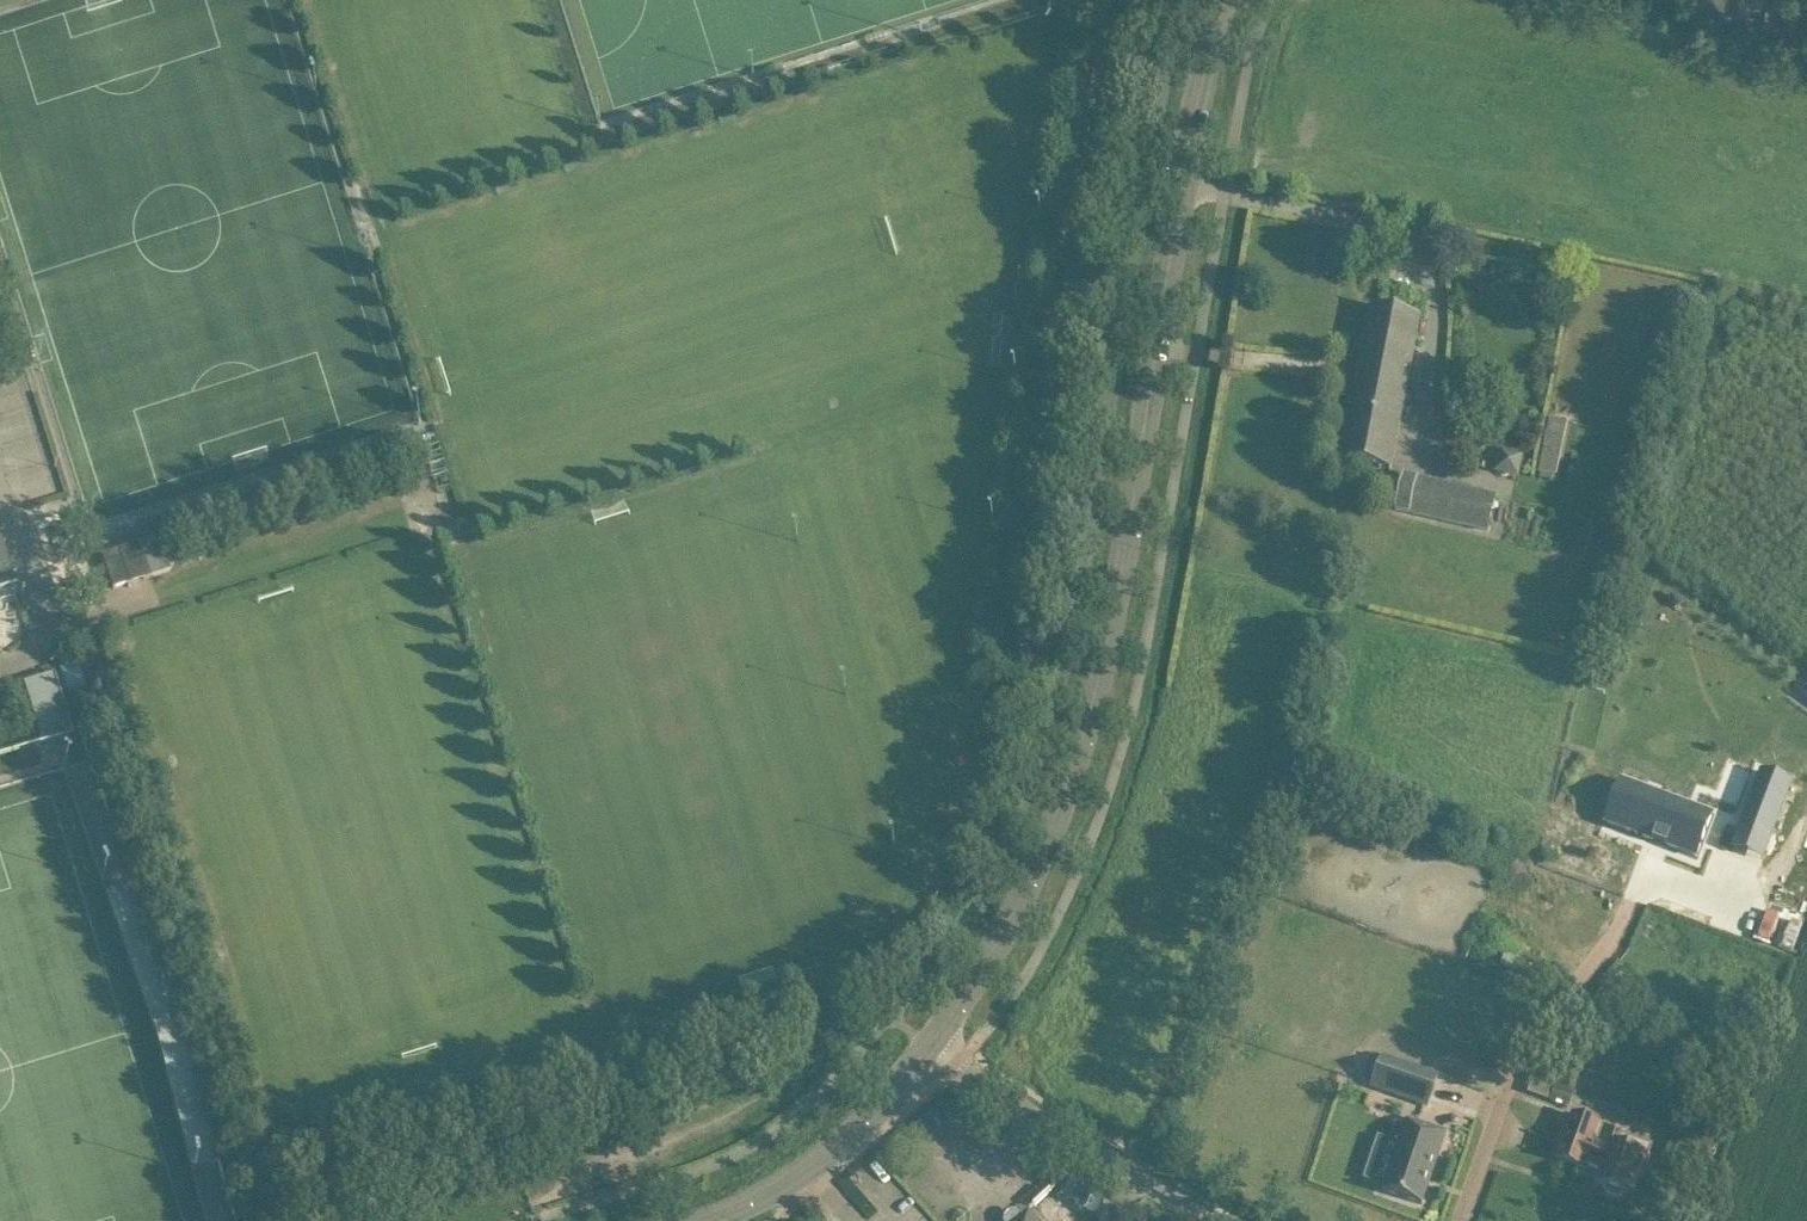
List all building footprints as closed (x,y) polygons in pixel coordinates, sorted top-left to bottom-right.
[(1421,317),(1396,312),(1372,307),(1341,461),(1390,471),(1405,395),(1421,317)] [(1554,417),(1542,471),(1560,475),(1572,421),(1554,417)] [(1500,448),(1494,473),(1519,478),(1525,453),(1500,448)] [(1395,508),(1488,529),(1496,494),(1403,474),(1395,508)] [(16,584),(12,572),(1,539),(0,536),(0,589),(16,584)] [(159,536),(141,542),(102,554),(113,588),(170,570),(159,536)] [(63,667),(69,694),(84,690),(78,664),(63,667)] [(42,743),(74,736),(59,673),(27,681),(42,743)] [(1762,772),(1755,790),(1784,801),(1791,783),(1762,772)] [(1640,790),(1625,830),(1653,841),(1653,843),(1654,843),(1655,841),(1666,845),(1665,847),(1667,848),(1668,846),(1697,857),(1712,816),(1640,790)] [(1755,790),(1742,826),(1771,837),(1784,801),(1755,790)] [(1590,863),(1584,877),(1598,883),(1603,868),(1590,863)] [(156,1029),(192,1168),(219,1161),(183,1023),(134,884),(107,894),(156,1029)] [(1383,1057),(1373,1086),(1428,1105),(1438,1076),(1383,1057)] [(1560,1074),(1551,1101),(1569,1108),(1576,1090),(1573,1089),(1576,1080),(1560,1074)] [(1573,1114),(1565,1137),(1557,1159),(1584,1169),(1586,1164),(1601,1170),(1597,1183),(1607,1187),(1606,1191),(1610,1195),(1615,1197),(1621,1196),(1623,1192),(1633,1196),(1639,1179),(1642,1180),(1650,1156),(1611,1143),(1606,1156),(1590,1151),(1600,1124),(1573,1114)] [(1408,1119),(1383,1191),(1423,1204),(1447,1132),(1408,1119)]
